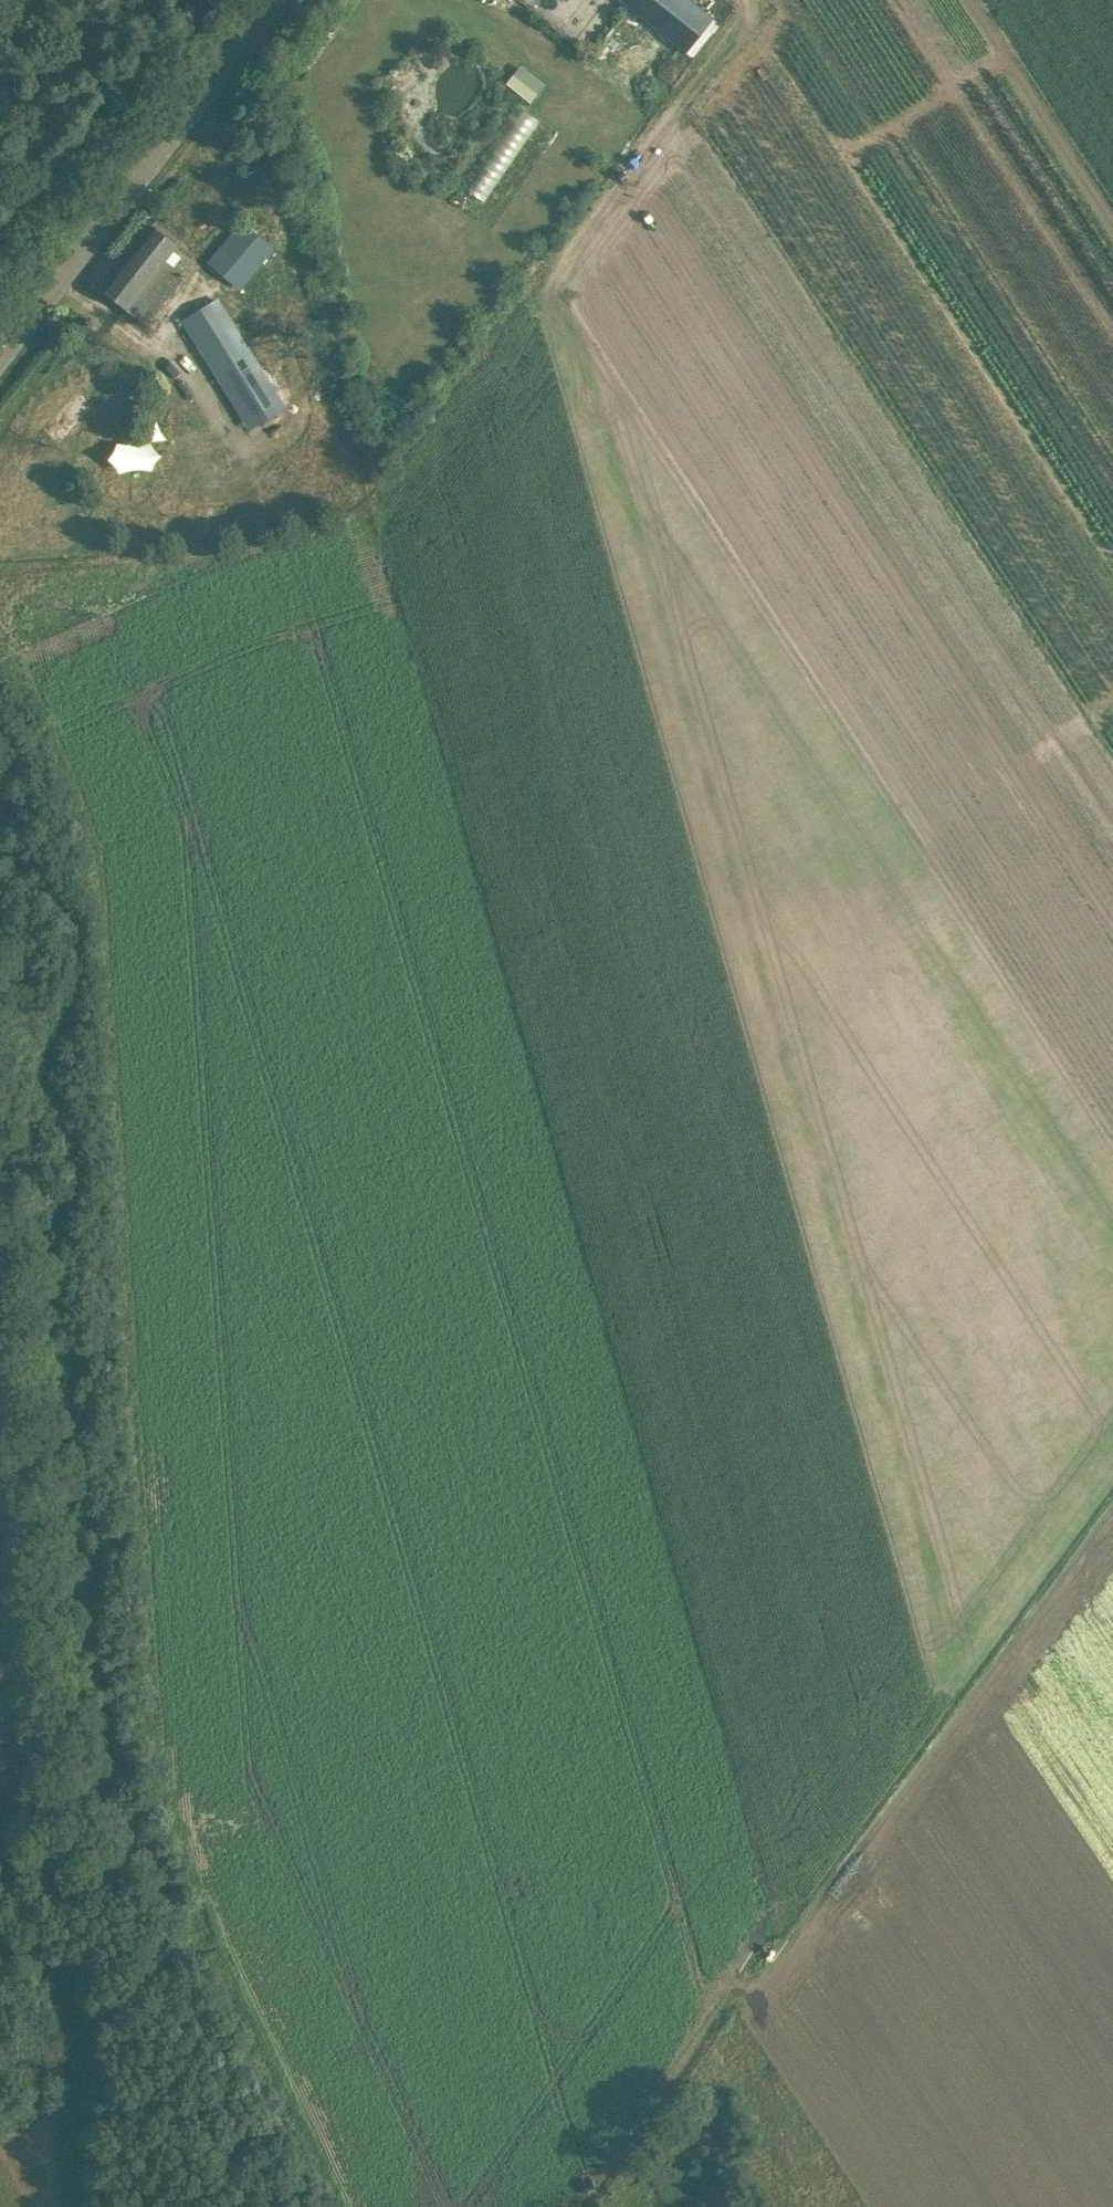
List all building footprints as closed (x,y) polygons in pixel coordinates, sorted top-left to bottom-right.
[(687,51),(713,18),(691,0),(623,0),(687,51)] [(508,82),(534,101),(548,82),(523,62),(508,82)] [(463,185),(484,199),(538,117),(516,103),(463,185)] [(239,287),(259,263),(268,270),(274,263),(265,256),(282,236),(251,210),(208,261),(239,287)] [(152,225),(101,289),(145,324),(182,277),(163,262),(177,244),(152,225)] [(287,392),(257,347),(250,352),(215,297),(184,317),(248,417),(287,392)]
